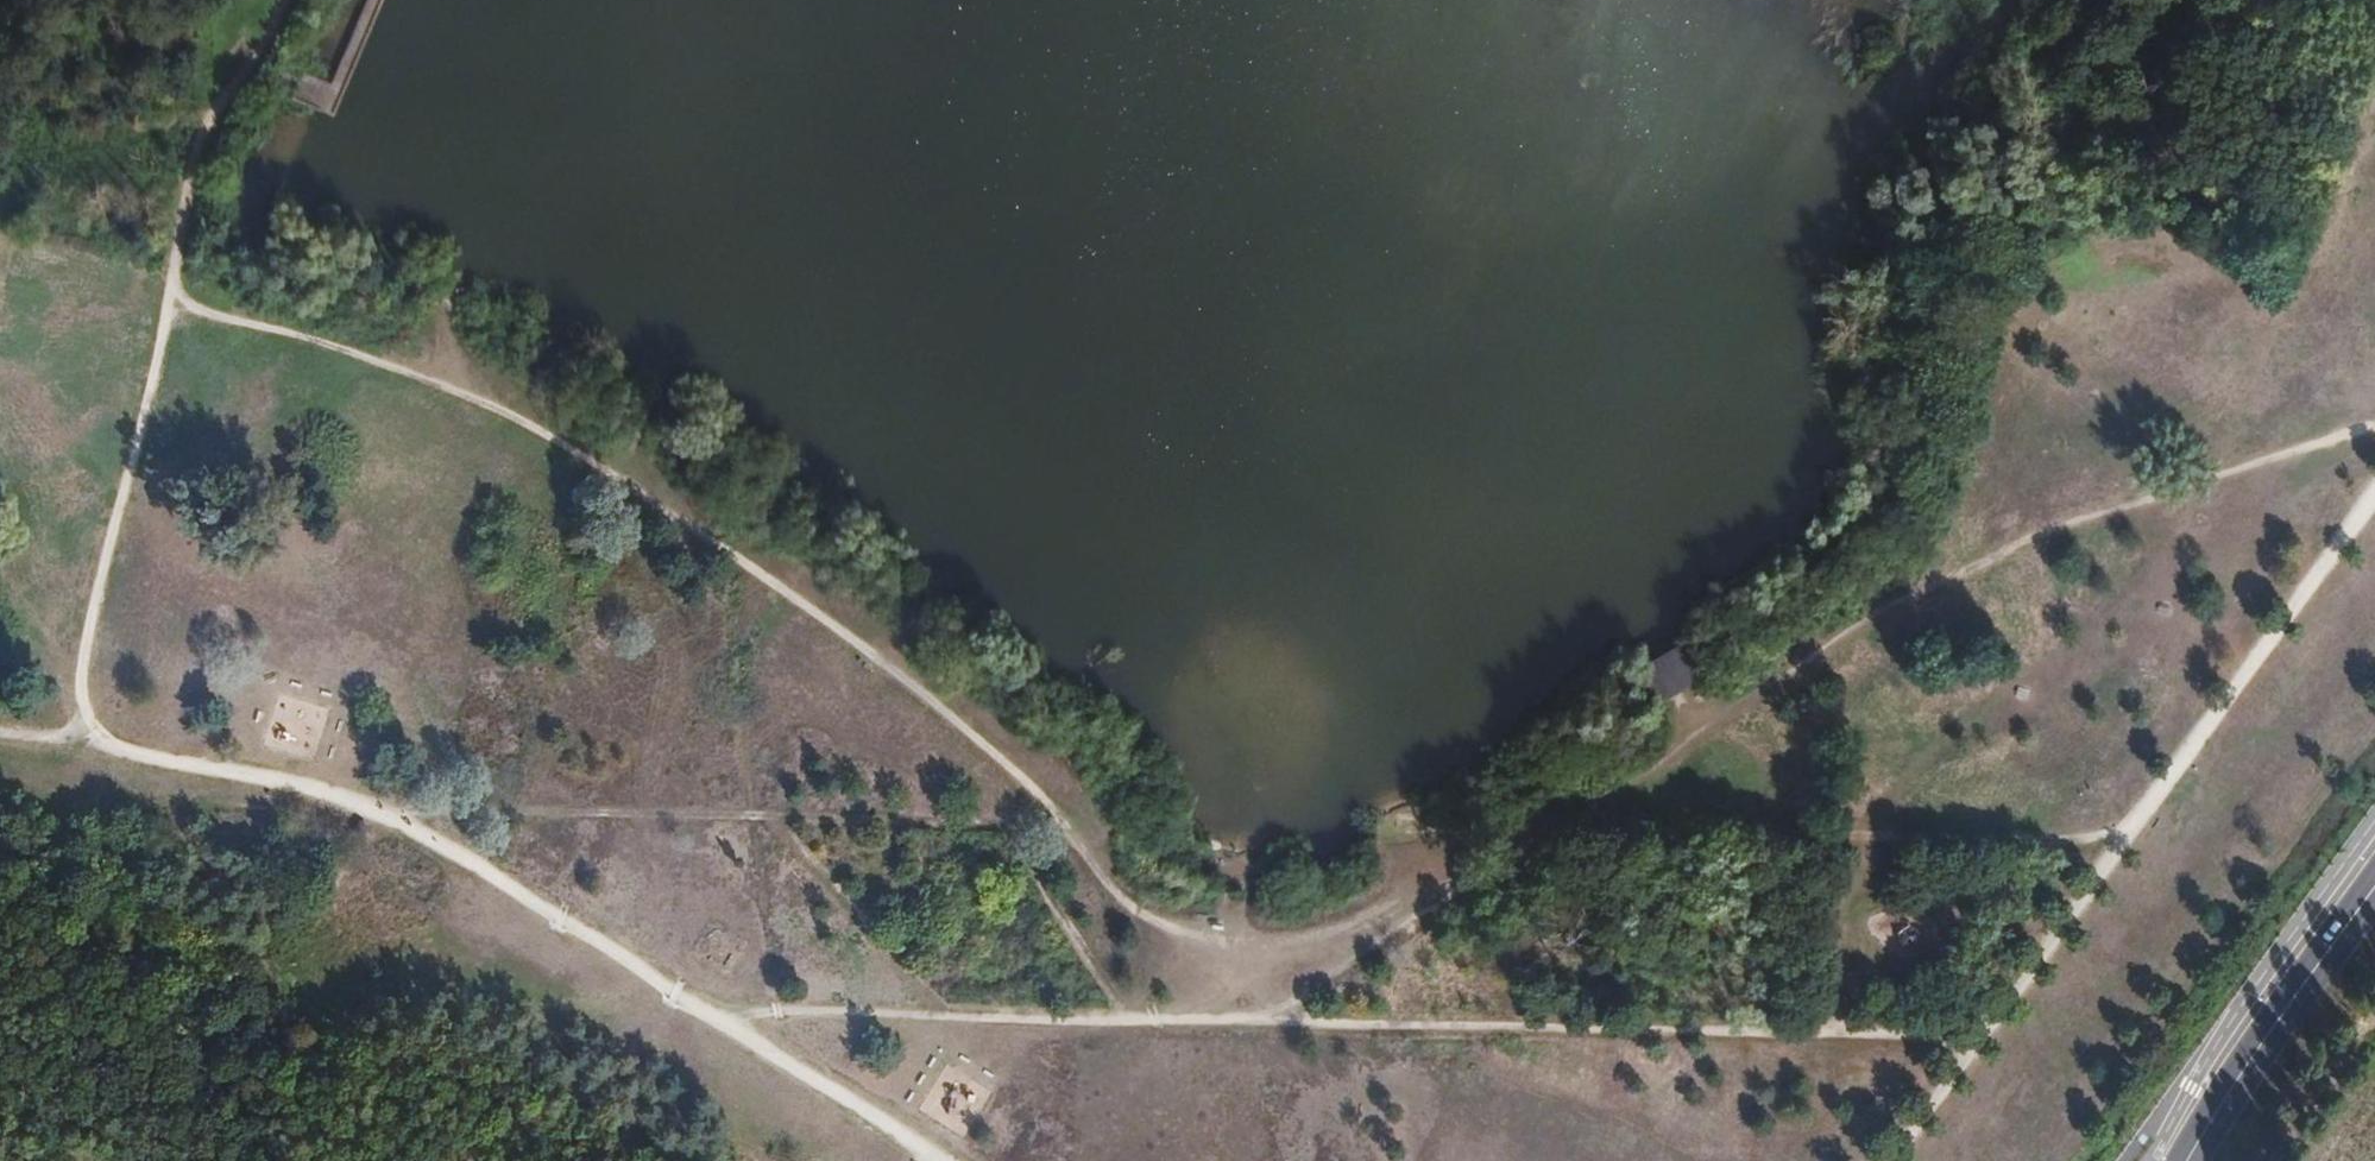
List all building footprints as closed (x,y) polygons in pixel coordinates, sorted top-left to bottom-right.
[(1677,648),(1628,677),(1651,715),(1700,687),(1677,648)]
